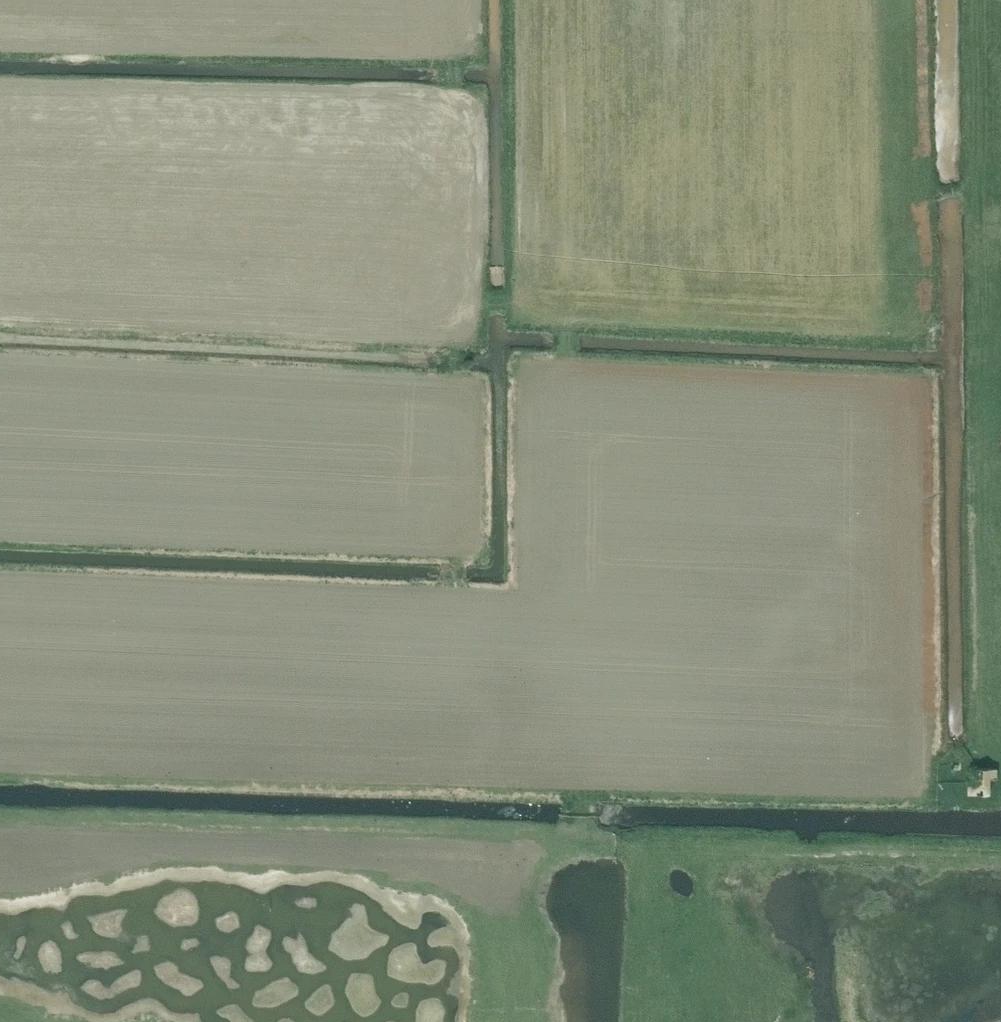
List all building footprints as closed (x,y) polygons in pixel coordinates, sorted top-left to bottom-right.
[(969,785),(969,794),(991,794),(992,779),(999,779),(999,769),(977,768),(977,786),(969,785)]
